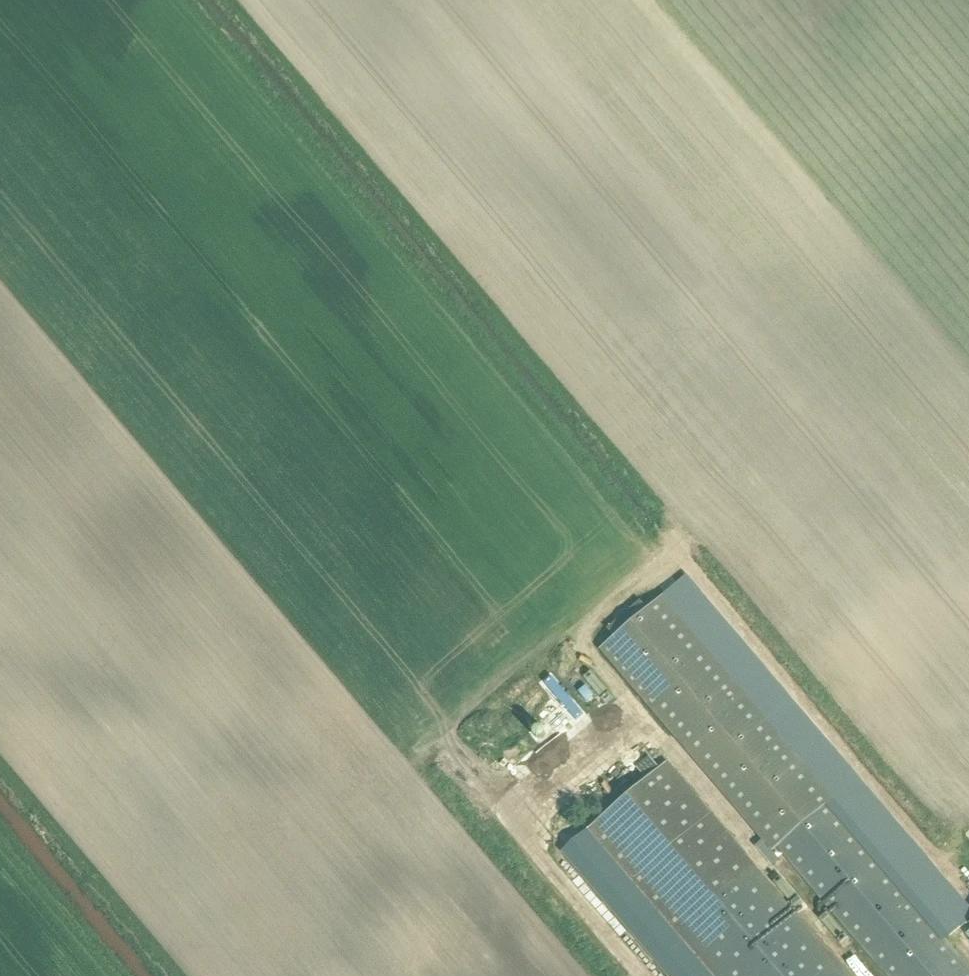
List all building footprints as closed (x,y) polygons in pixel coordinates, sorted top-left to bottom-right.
[(601,650),(773,852),(778,847),(887,975),(968,975),(968,970),(944,941),(968,921),(968,910),(686,577),(661,598),(647,610),(640,603),(609,629),(615,637),(601,650)] [(562,852),(668,975),(847,975),(754,867),(755,867),(667,763),(660,769),(650,757),(637,769),(647,780),(589,829),(562,852)] [(773,852),(763,840),(755,847),(773,867),(781,861),(773,852)]
